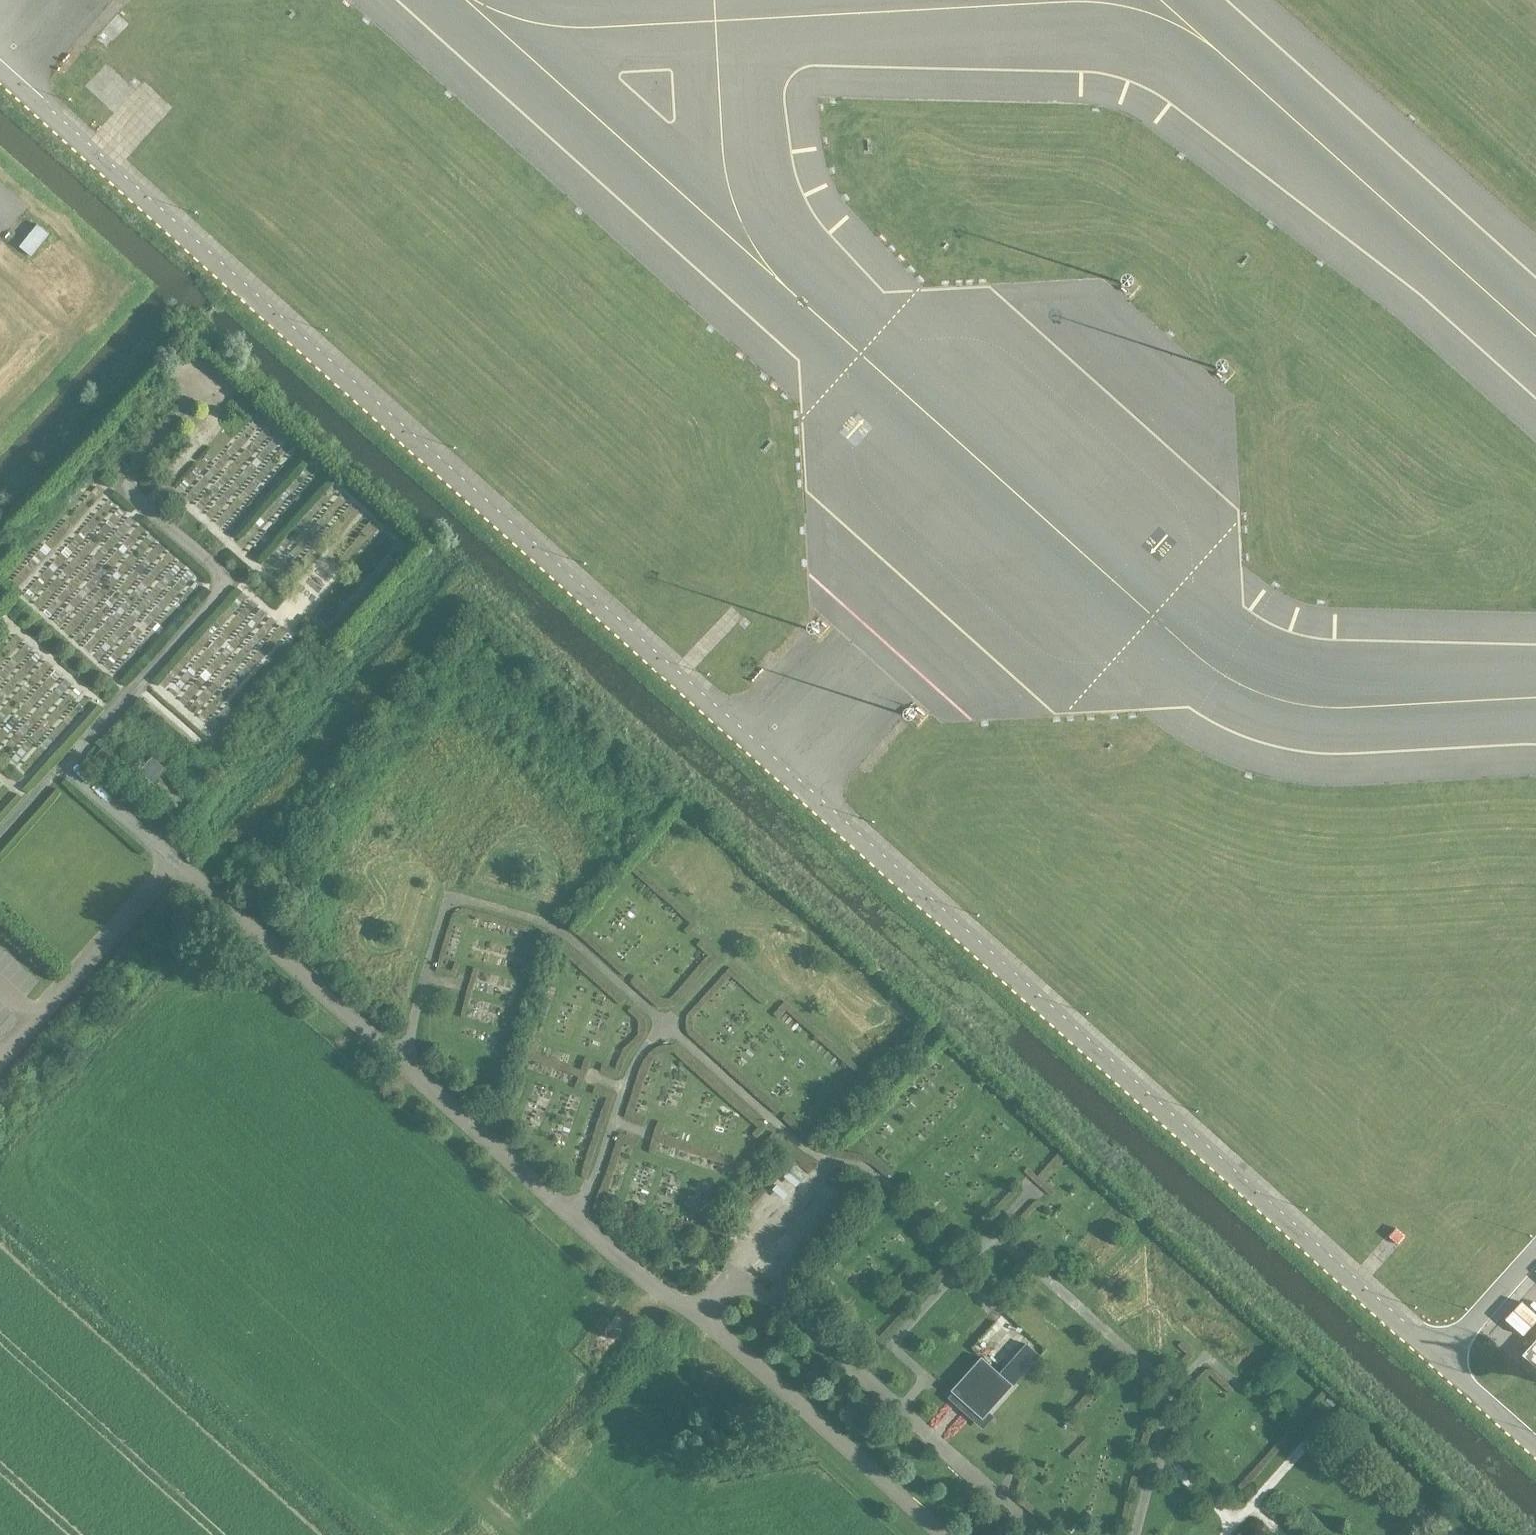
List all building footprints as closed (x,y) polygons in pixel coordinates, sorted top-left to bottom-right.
[(156,428),(163,420),(156,413),(149,420),(156,428)] [(53,578),(210,581),(144,520),(140,520),(131,511),(131,520),(121,531),(113,523),(105,523),(90,538),(90,552),(77,552),(53,578)] [(146,768),(158,777),(167,766),(155,756),(146,768)] [(1389,1236),(1398,1245),(1406,1236),(1396,1228),(1389,1236)] [(1043,1355),(1025,1338),(996,1368),(1014,1386),(1043,1355)] [(1535,1367),(1535,1340),(1523,1355),(1535,1367)] [(984,1420),(1014,1386),(996,1368),(982,1357),(951,1391),(984,1420)]
